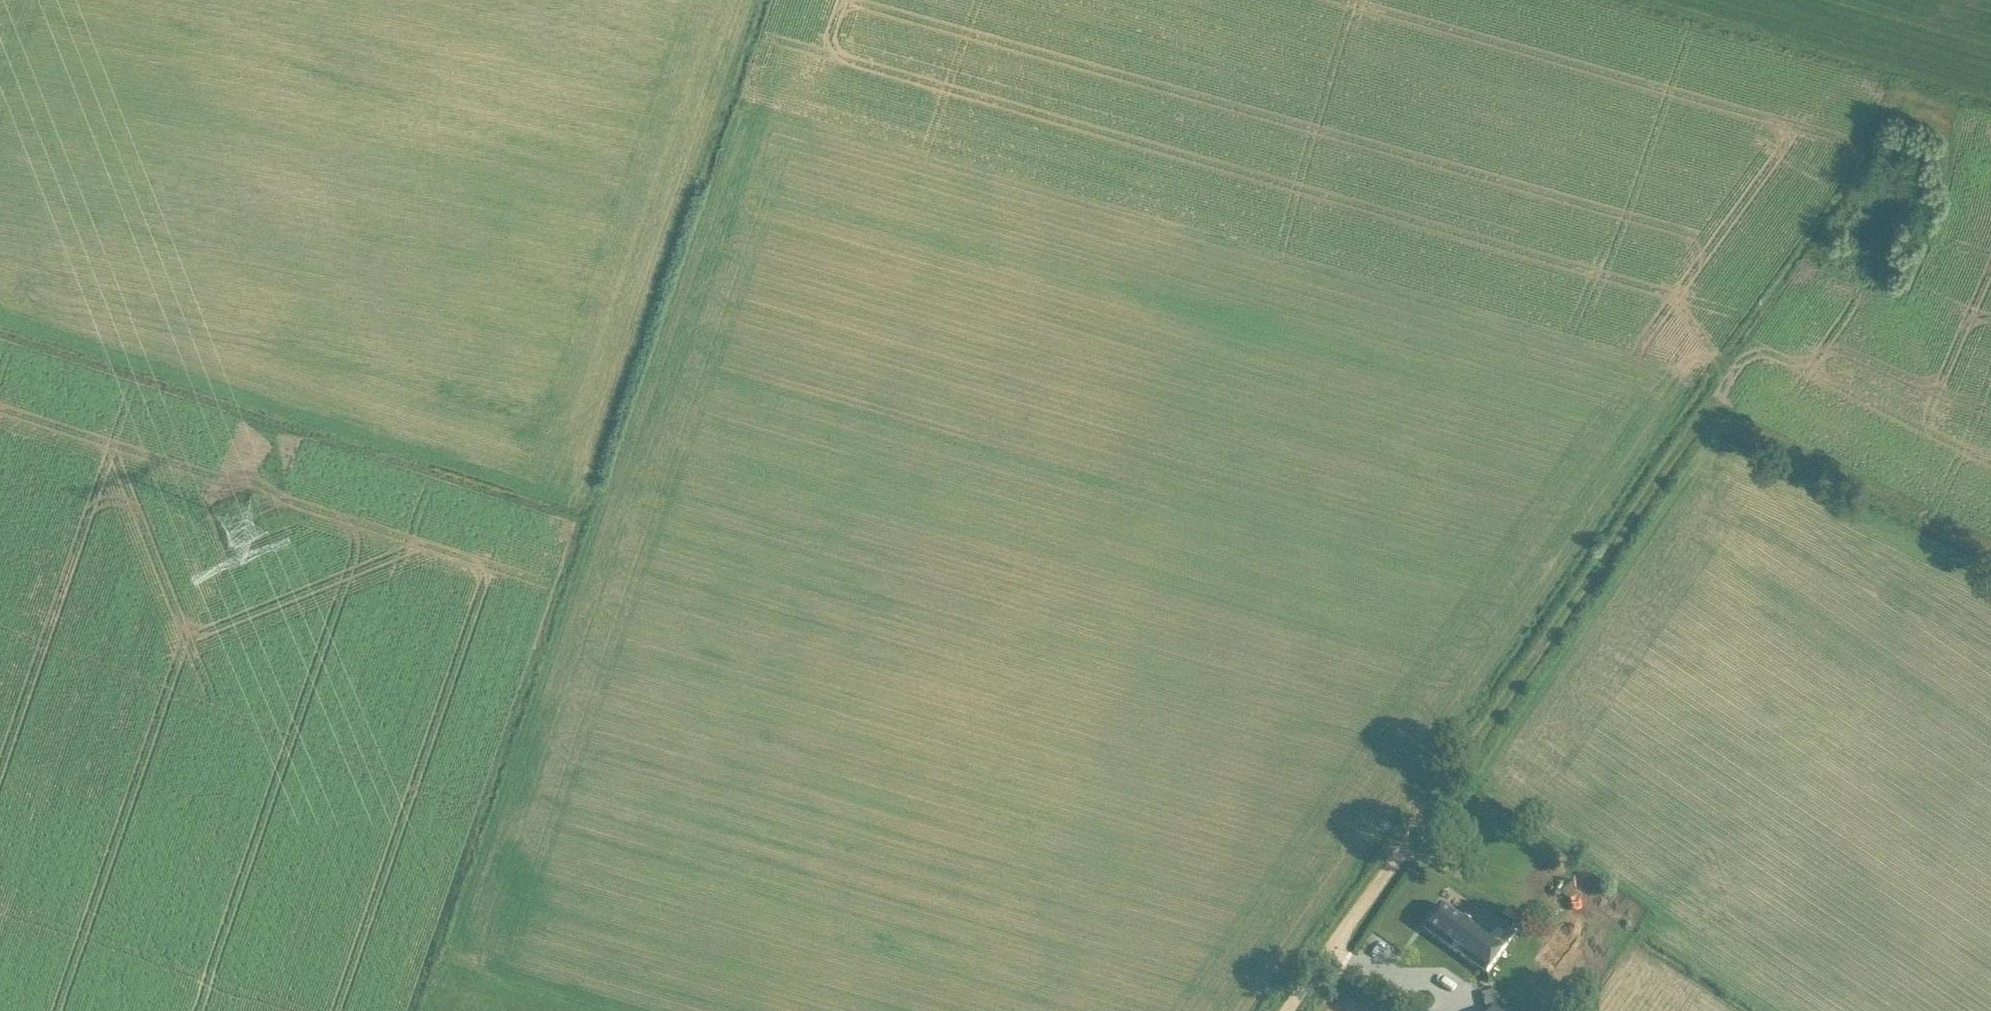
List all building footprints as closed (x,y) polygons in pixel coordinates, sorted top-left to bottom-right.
[(1425,929),(1441,940),(1487,973),(1515,932),(1490,915),(1474,903),(1463,919),(1442,904),(1425,929)]
